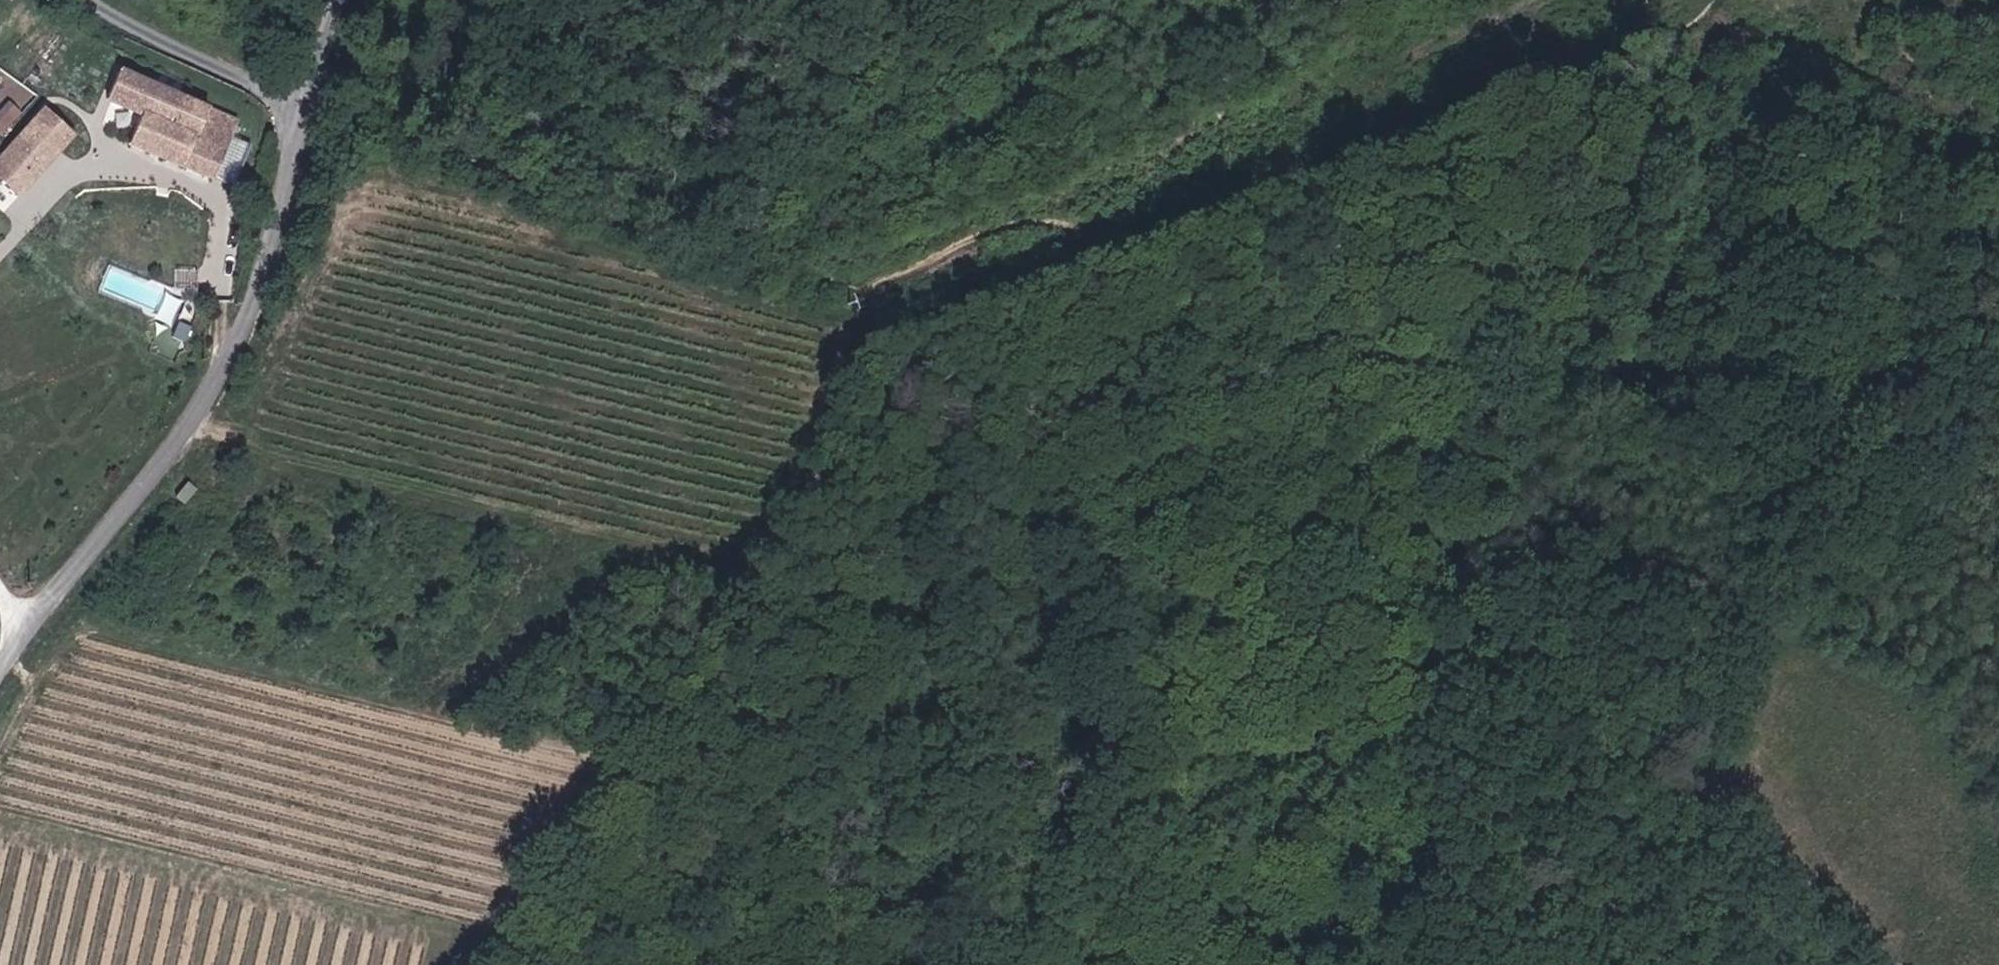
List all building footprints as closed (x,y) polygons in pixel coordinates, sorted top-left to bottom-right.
[(215,175),(240,120),(121,65),(108,94),(143,110),(131,139),(215,175)] [(10,101),(0,111),(0,131),(3,134),(23,113),(10,101)] [(20,194),(72,132),(42,108),(0,158),(0,177),(0,178),(20,194)]
